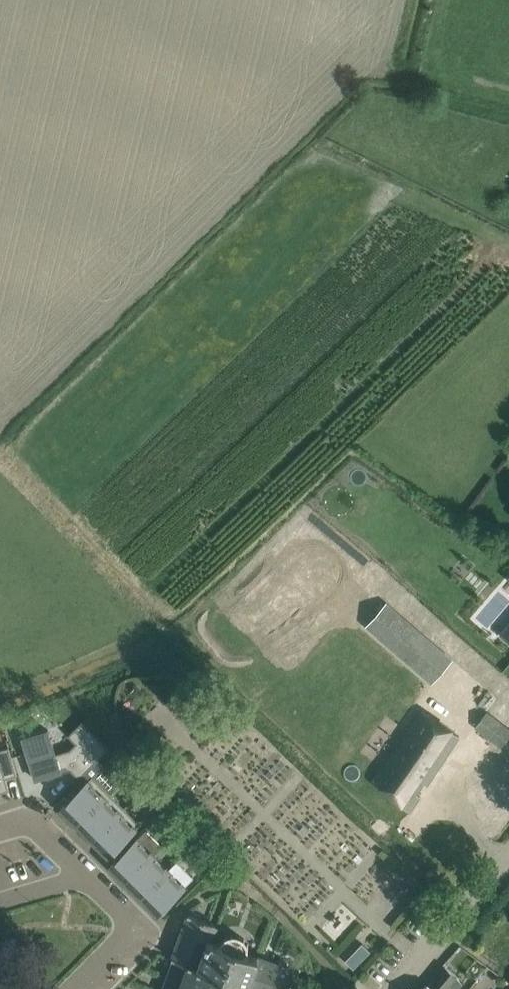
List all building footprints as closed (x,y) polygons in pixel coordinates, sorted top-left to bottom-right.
[(411,663),(430,642),(386,604),(368,625),(411,663)] [(449,660),(424,684),(439,699),(463,675),(449,660)] [(385,766),(374,781),(410,812),(420,796),(416,793),(423,783),(427,785),(459,736),(423,711),(401,743),(414,752),(398,774),(385,766)] [(475,727),(501,747),(508,737),(508,729),(487,712),(475,727)] [(108,750),(110,748),(83,721),(69,735),(77,743),(70,749),(56,754),(48,730),(23,738),(36,780),(61,772),(60,768),(67,766),(80,778),(108,750)] [(145,743),(135,734),(126,743),(135,753),(145,743)] [(110,748),(108,750),(116,759),(122,753),(113,745),(110,748)] [(0,750),(0,793),(9,790),(6,778),(17,775),(9,747),(0,750)] [(140,778),(143,775),(135,766),(129,772),(138,781),(140,778)] [(78,824),(109,792),(93,776),(62,807),(78,824)] [(156,794),(148,785),(142,791),(150,800),(156,794)] [(93,839),(125,808),(109,792),(78,824),(93,839)] [(177,816),(169,807),(163,813),(171,821),(177,816)] [(141,824),(125,808),(93,839),(109,855),(141,824)] [(111,865),(127,881),(154,855),(163,846),(146,830),(138,838),(115,861),(111,865)] [(195,844),(204,836),(198,830),(190,838),(195,844)] [(226,858),(220,852),(211,860),(217,866),(226,858)] [(142,897),(169,870),(154,855),(127,881),(142,897)] [(169,870),(142,897),(158,913),(185,886),(194,877),(178,861),(169,870)] [(296,971),(248,954),(249,953),(249,952),(249,951),(249,950),(249,949),(249,948),(249,947),(249,946),(249,945),(249,944),(248,943),(248,942),(248,941),(247,941),(247,940),(246,940),(246,939),(245,938),(244,937),(243,937),(243,936),(242,936),(242,935),(241,935),(240,935),(239,934),(238,934),(237,934),(236,934),(235,933),(234,933),(233,934),(232,934),(231,934),(230,934),(229,934),(229,935),(228,935),(227,935),(226,936),(225,937),(224,937),(224,938),(223,938),(223,939),(222,940),(222,941),(221,941),(221,942),(220,943),(212,940),(218,925),(189,914),(185,925),(175,952),(173,959),(173,960),(172,960),(161,988),(289,988),(296,971)] [(345,960),(354,967),(370,950),(362,942),(345,960)] [(457,977),(458,976),(445,966),(428,986),(426,985),(424,988),(447,988),(449,987),(453,988),(459,988),(463,984),(457,977)]
